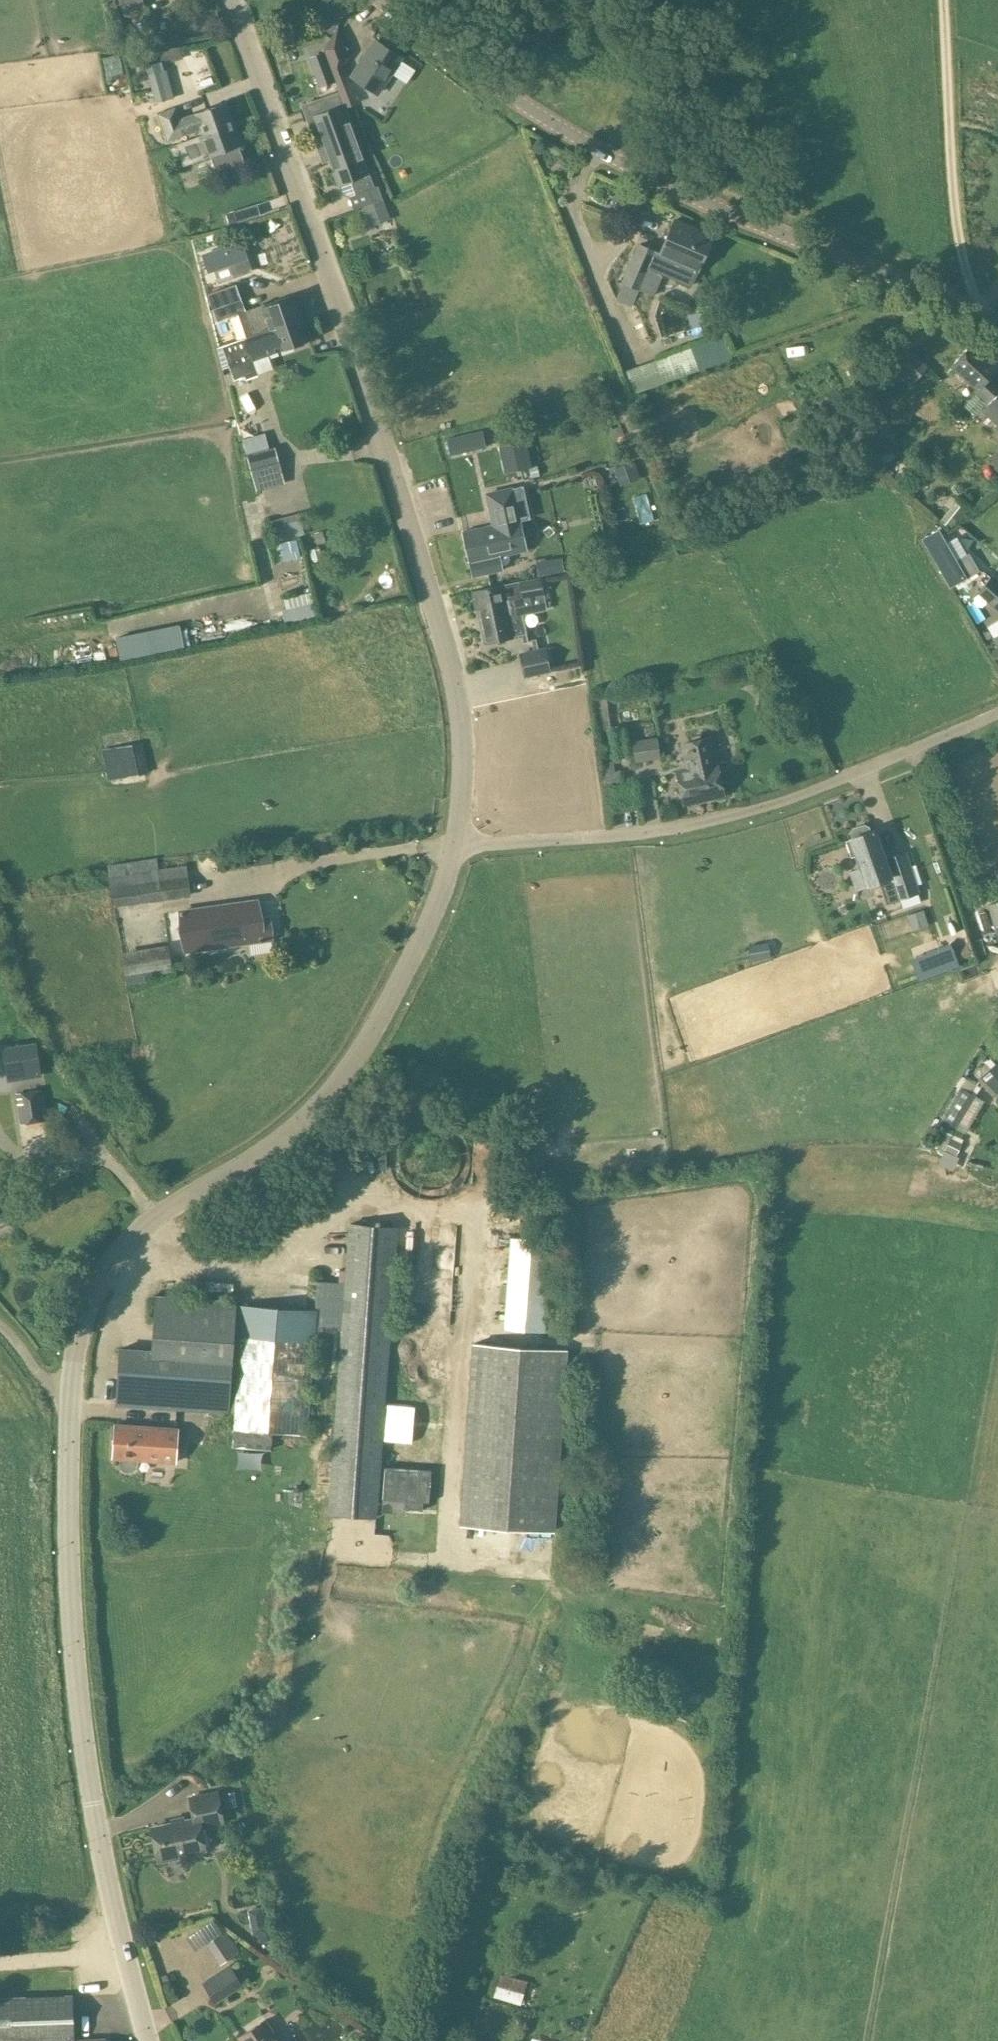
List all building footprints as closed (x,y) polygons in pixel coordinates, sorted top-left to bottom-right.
[(124,15),(146,8),(144,0),(119,0),(124,15)] [(346,7),(329,0),(320,0),(311,19),(336,29),(346,7)] [(358,103),(344,65),(349,57),(338,27),(324,49),(325,52),(329,62),(335,77),(336,82),(339,89),(340,93),(345,108),(358,103)] [(379,93),(401,60),(374,42),(352,75),(379,93)] [(325,52),(310,58),(321,88),(336,82),(335,77),(329,62),(325,52)] [(148,75),(156,103),(170,99),(162,71),(148,75)] [(327,152),(330,161),(359,151),(360,150),(345,108),(340,93),(324,99),(329,112),(309,119),(321,154),(327,152)] [(201,130),(203,134),(233,123),(226,102),(180,119),(176,107),(158,114),(162,125),(167,143),(201,130)] [(184,166),(210,156),(211,158),(242,147),(233,123),(203,134),(176,144),(184,166)] [(367,173),(359,151),(330,161),(339,185),(350,181),(356,196),(369,191),(374,204),(384,200),(379,185),(375,187),(369,172),(367,173)] [(257,203),(239,208),(243,220),(260,215),(257,203)] [(691,286),(697,271),(698,271),(713,237),(674,220),(661,252),(639,243),(623,282),(655,296),(664,275),(691,286)] [(241,240),(204,253),(210,271),(214,270),(230,264),(234,277),(252,271),(241,240)] [(237,313),(245,338),(300,319),(293,298),(266,307),(264,304),(246,310),(242,299),(213,309),(217,320),(237,313)] [(253,360),(281,350),(308,341),(300,319),(245,338),(222,346),(234,380),(246,376),(246,378),(258,374),(253,360)] [(724,332),(627,368),(636,393),(733,357),(724,332)] [(953,366),(977,390),(988,379),(997,369),(973,345),(953,366)] [(929,366),(911,350),(891,371),(909,388),(929,366)] [(988,379),(977,390),(974,394),(986,407),(985,408),(997,421),(997,389),(988,379)] [(467,451),(464,435),(446,439),(450,455),(467,451)] [(245,446),(257,491),(285,484),(276,448),(269,450),(267,440),(245,446)] [(500,447),(506,472),(531,466),(525,441),(500,447)] [(634,462),(615,469),(620,485),(640,478),(634,462)] [(537,466),(531,467),(532,476),(539,475),(537,466)] [(635,497),(641,520),(652,517),(646,495),(635,497)] [(283,537),(304,533),(301,518),(281,522),(283,537)] [(506,522),(463,532),(473,577),(503,570),(500,557),(527,551),(520,520),(506,524),(506,522)] [(942,534),(927,544),(955,590),(982,573),(973,558),(961,565),(942,534)] [(564,554),(544,558),(547,574),(567,570),(564,554)] [(997,611),(997,579),(992,574),(977,592),(997,611)] [(506,602),(505,599),(520,596),(521,600),(545,595),(541,577),(472,592),(476,610),(478,610),(485,644),(513,638),(513,636),(522,634),(524,644),(529,643),(520,599),(506,602)] [(288,623),(318,616),(312,590),(281,598),(288,623)] [(122,659),(186,645),(181,622),(117,636),(122,659)] [(546,647),(519,653),(524,679),(551,673),(546,647)] [(611,730),(606,695),(593,696),(598,732),(611,730)] [(632,740),(635,762),(662,758),(658,736),(632,740)] [(724,795),(716,763),(710,736),(680,744),(686,770),(676,772),(684,805),(724,795)] [(103,749),(108,779),(149,773),(144,743),(103,749)] [(867,885),(890,877),(892,881),(880,886),(887,904),(900,899),(903,908),(919,902),(916,895),(922,893),(907,851),(885,859),(875,831),(871,832),(869,826),(864,824),(853,828),(851,833),(853,838),(851,839),(867,885)] [(108,865),(114,908),(191,896),(185,854),(108,865)] [(987,905),(997,938),(997,901),(987,905)] [(269,921),(259,922),(256,903),(181,913),(186,949),(271,938),(269,921)] [(922,910),(908,915),(913,929),(927,924),(922,910)] [(912,957),(920,977),(956,962),(949,943),(912,957)] [(169,944),(121,952),(125,973),(173,966),(169,944)] [(41,1075),(36,1043),(3,1048),(8,1080),(41,1075)] [(983,1073),(993,1091),(997,1088),(997,1065),(983,1073)] [(959,1084),(939,1116),(953,1125),(957,1120),(973,1093),(959,1084)] [(42,1089),(37,1090),(20,1092),(15,1094),(20,1125),(47,1120),(42,1089)] [(377,1519),(398,1227),(349,1223),(328,1515),(377,1519)] [(511,1237),(504,1328),(544,1331),(551,1240),(511,1237)] [(117,1405),(228,1413),(227,1428),(310,1434),(319,1311),(237,1305),(237,1302),(157,1296),(153,1351),(121,1349),(117,1405)] [(460,1524),(556,1531),(569,1349),(473,1343),(460,1524)] [(138,1465),(139,1461),(175,1463),(178,1429),(116,1425),(113,1459),(121,1460),(121,1466),(125,1471),(128,1471),(133,1471),(137,1468),(138,1465)] [(179,1856),(207,1851),(203,1827),(226,1823),(219,1790),(188,1796),(192,1817),(185,1818),(184,1815),(171,1818),(171,1821),(149,1825),(157,1864),(180,1859),(179,1856)] [(256,1943),(269,1940),(263,1906),(250,1908),(256,1943)] [(214,1915),(188,1935),(198,1948),(205,1943),(222,1965),(241,1950),(214,1915)] [(203,1983),(216,2005),(244,1986),(231,1965),(203,1983)] [(494,1996),(521,2004),(529,1981),(502,1972),(494,1996)] [(106,2039),(75,2040),(74,1995),(0,1998),(0,2040),(106,2040),(106,2039)] [(266,2020),(238,2038),(240,2040),(279,2040),(266,2020)]
